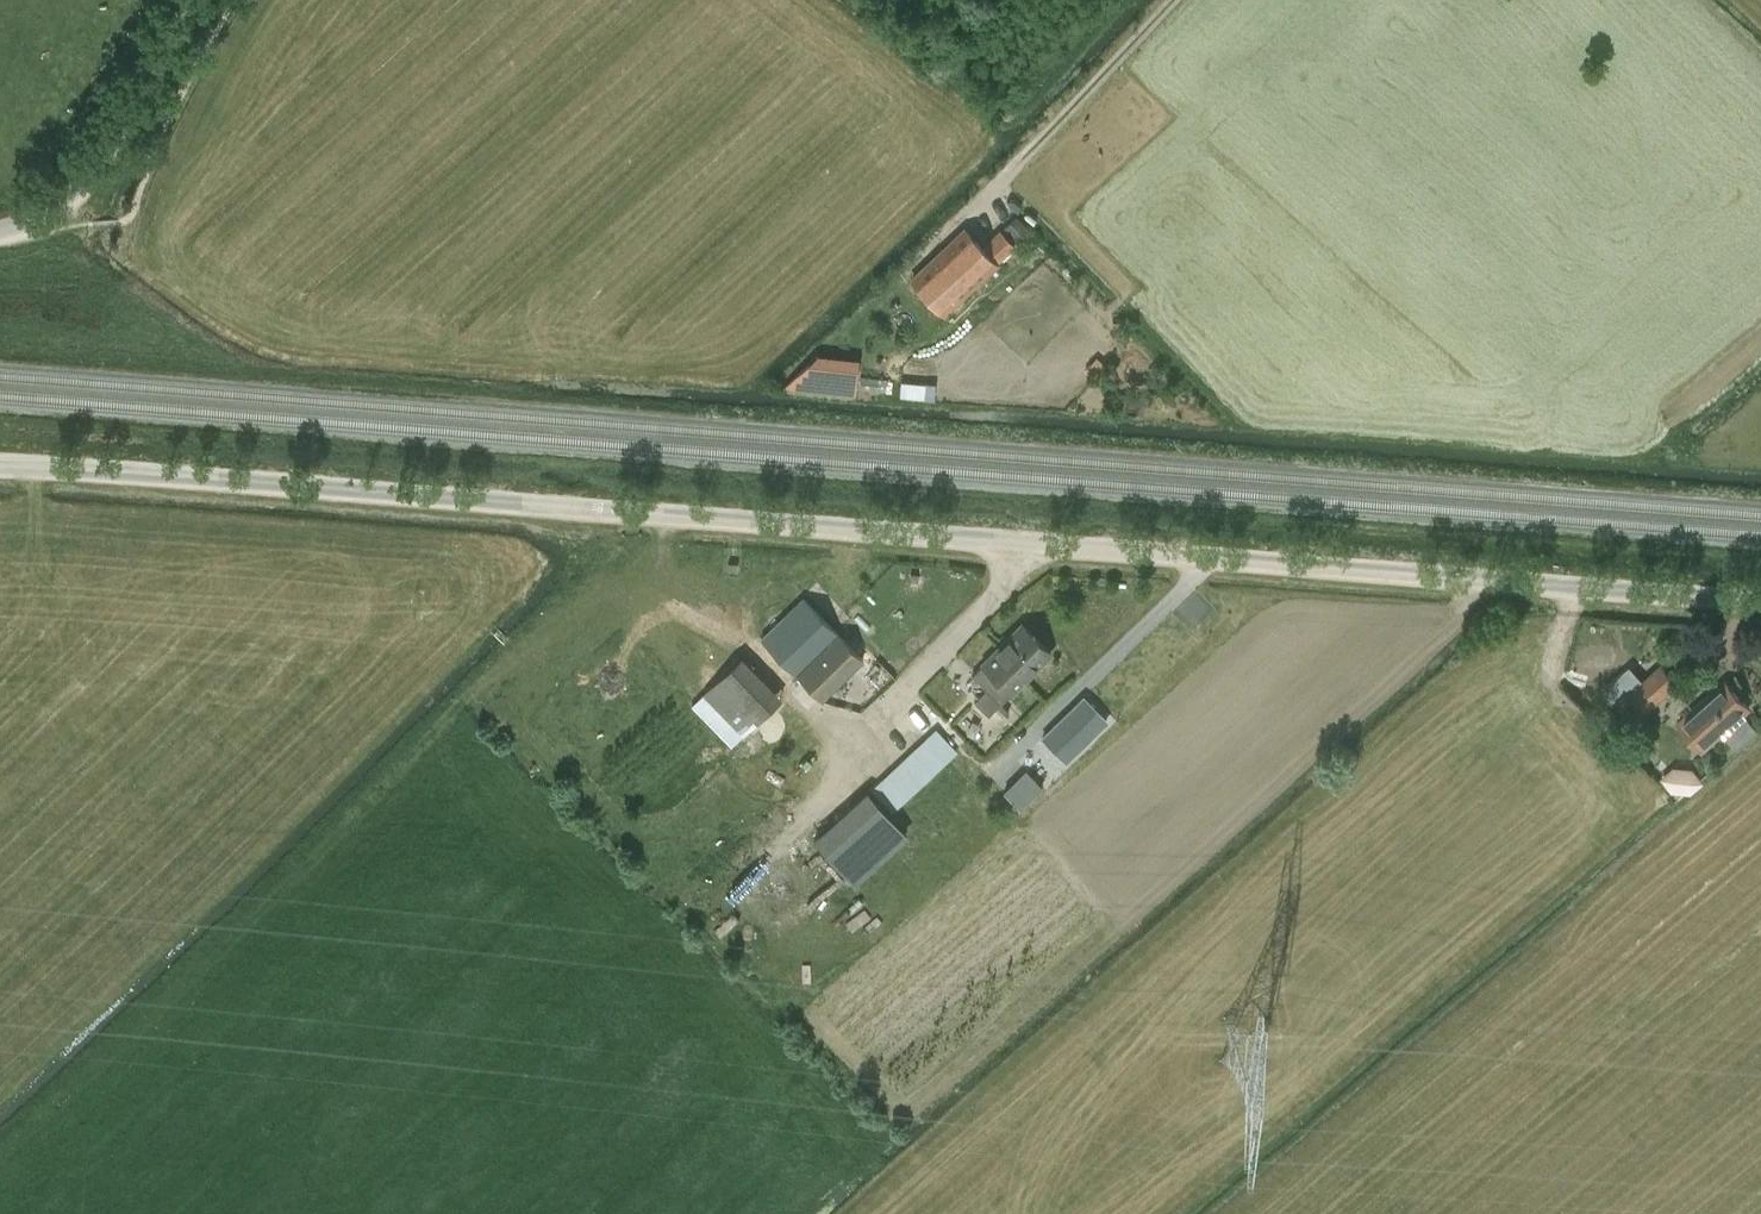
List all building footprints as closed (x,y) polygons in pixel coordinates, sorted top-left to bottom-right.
[(1003,228),(1023,248),(1035,235),(1016,215),(1003,228)] [(942,312),(995,262),(1013,245),(998,231),(981,247),(965,231),(913,280),(942,312)] [(935,383),(925,382),(924,397),(934,398),(935,383)] [(822,701),(863,660),(802,597),(760,638),(822,701)] [(974,701),(988,715),(1050,653),(1022,624),(971,675),(986,689),(974,701)] [(733,742),(785,693),(746,652),(694,701),(733,742)] [(1662,663),(1628,693),(1645,713),(1680,683),(1662,663)] [(1677,724),(1701,750),(1749,708),(1725,681),(1677,724)] [(1085,693),(1045,732),(1067,756),(1108,716),(1085,693)] [(892,811),(914,790),(956,751),(935,729),(871,788),(892,811)] [(1025,769),(1015,779),(1031,795),(1041,786),(1025,769)] [(1691,793),(1700,786),(1702,784),(1693,776),(1686,782),(1677,781),(1670,773),(1662,780),(1672,792),(1691,793)] [(866,792),(815,838),(854,881),(905,835),(866,792)]
